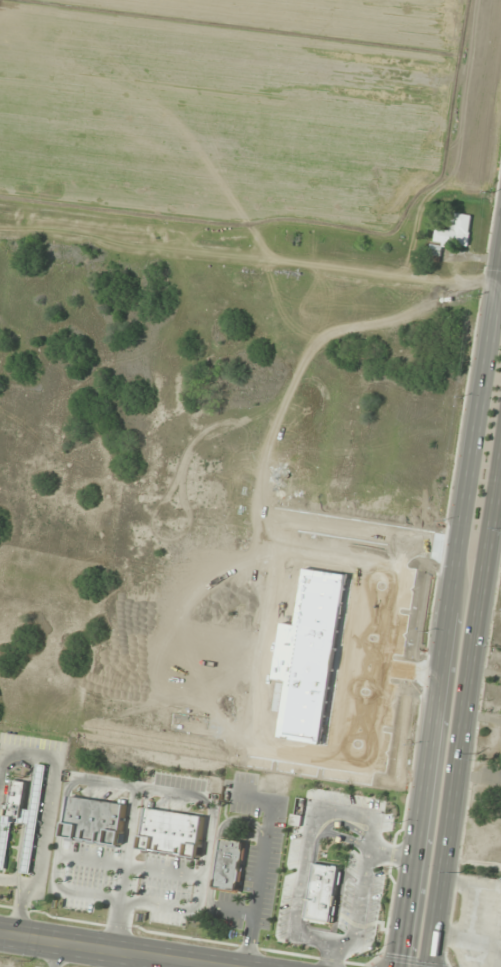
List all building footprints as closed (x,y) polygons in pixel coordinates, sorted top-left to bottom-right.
[(438,226),(436,241),(470,246),(474,214),(453,212),(451,228),(438,226)] [(47,765),(38,763),(31,809),(24,808),(28,781),(10,779),(0,854),(0,869),(6,870),(13,822),(28,824),(21,872),(32,873),(47,765)] [(128,802),(70,794),(64,839),(122,846),(128,802)] [(201,859),(207,815),(147,807),(141,851),(201,859)] [(214,889),(240,892),(248,840),(222,837),(214,889)] [(340,873),(358,876),(355,900),(357,901),(353,931),(334,928),(334,927),(329,927),(332,908),(334,909),(337,891),(335,891),(336,885),(338,885),(340,873)] [(488,952),(463,948),(460,965),(472,966),(485,966),(488,952)]
